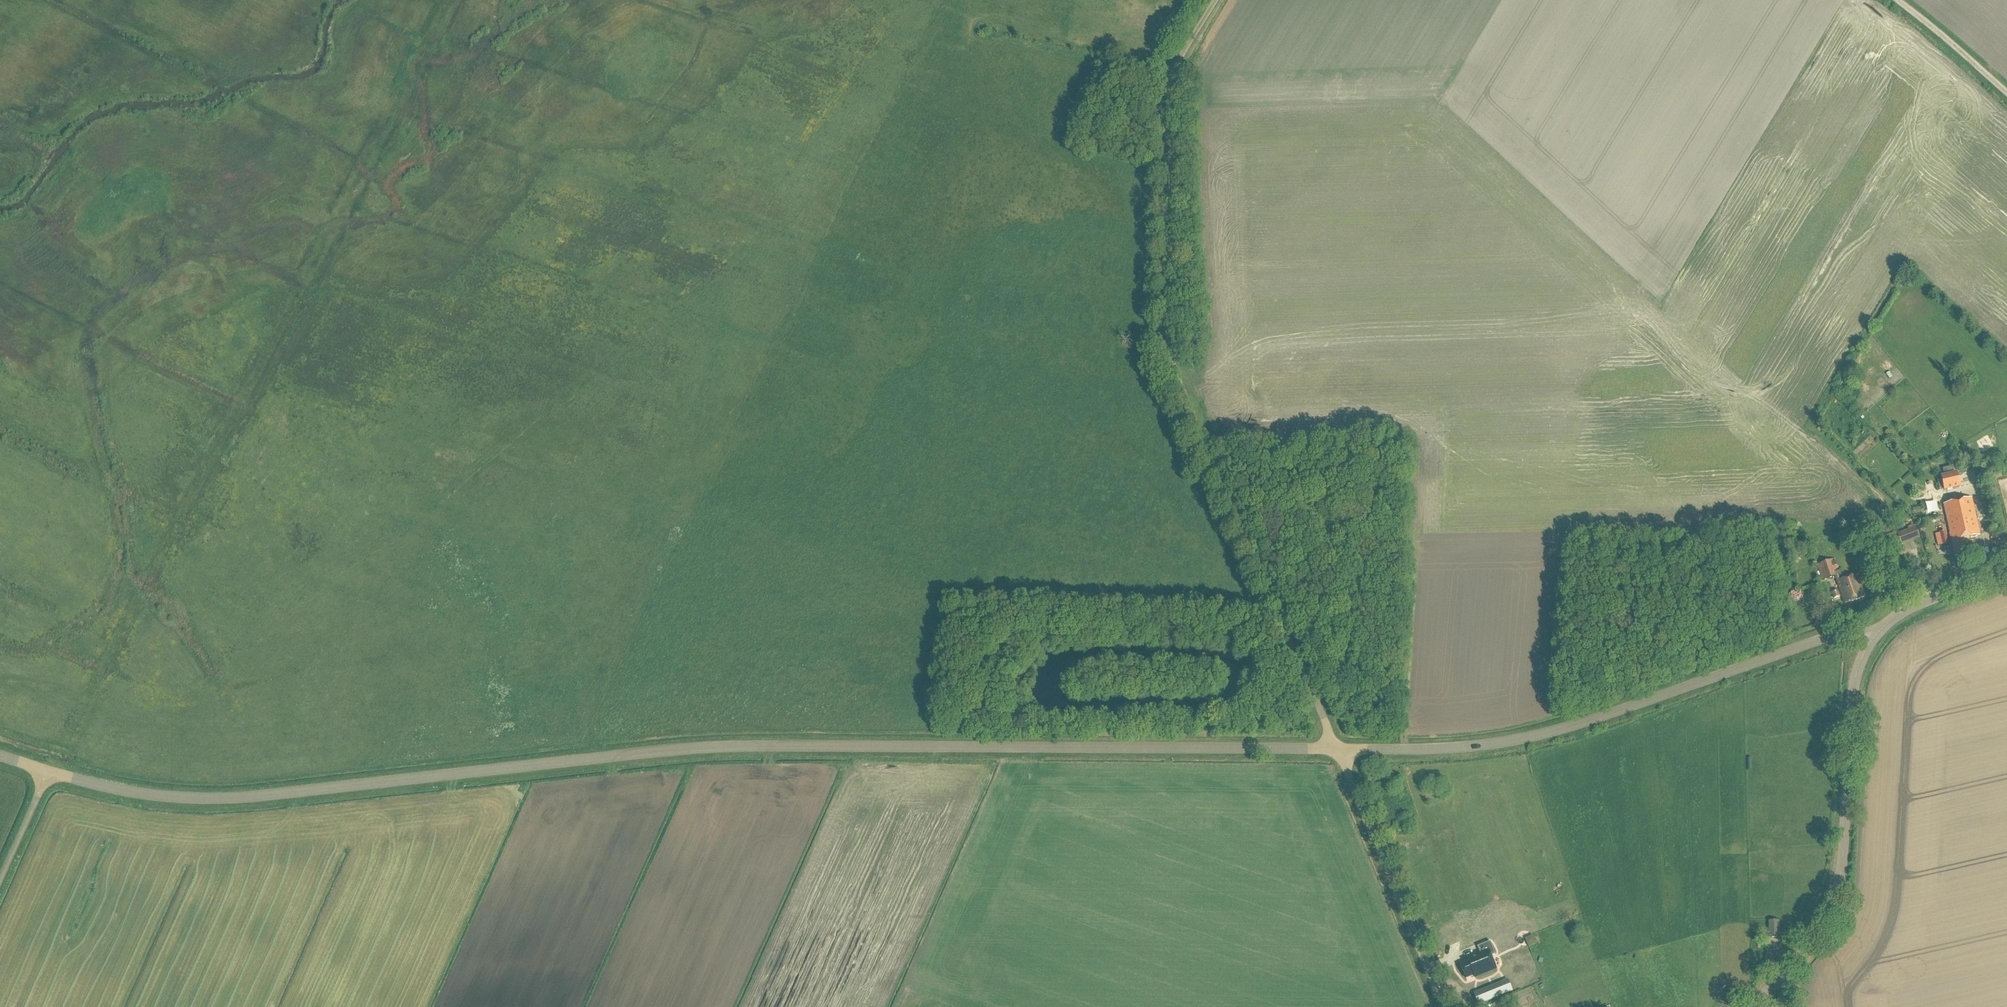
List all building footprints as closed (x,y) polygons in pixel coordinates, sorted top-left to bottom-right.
[(1986,451),(1996,444),(1990,434),(1980,440),(1986,451)] [(1961,487),(1958,473),(1942,476),(1945,491),(1961,487)] [(1971,499),(1943,504),(1954,557),(1971,554),(1967,539),(1979,536),(1971,499)] [(1919,538),(1915,526),(1896,533),(1900,545),(1919,538)] [(1943,532),(1938,533),(1940,545),(1946,544),(1943,532)] [(1815,565),(1821,581),(1838,575),(1833,559),(1815,565)] [(1863,597),(1857,576),(1838,581),(1844,603),(1863,597)] [(1777,939),(1777,923),(1766,923),(1766,940),(1777,939)] [(1488,953),(1471,960),(1472,963),(1460,968),(1466,981),(1474,978),(1475,981),(1497,972),(1491,959),(1496,958),(1490,945),(1486,947),(1488,953)] [(1513,992),(1508,981),(1473,995),(1478,1006),(1513,992)] [(1781,1006),(1790,1006),(1787,996),(1780,1003),(1781,1006)]
